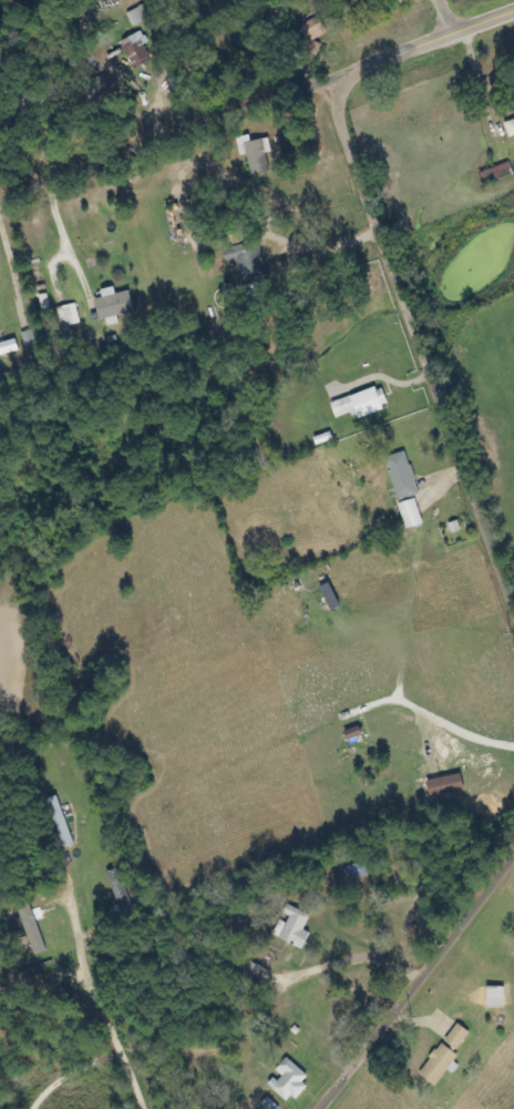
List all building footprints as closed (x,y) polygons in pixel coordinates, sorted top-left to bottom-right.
[(133,26),(151,20),(147,6),(128,12),(133,26)] [(318,43),(328,27),(311,17),(294,46),(315,59),(323,45),(318,43)] [(152,62),(146,44),(149,43),(145,31),(123,39),(133,69),(152,62)] [(504,123),(510,138),(513,136),(513,120),(504,123)] [(269,137),(251,141),(249,135),(236,138),(242,166),(249,165),(251,175),(270,172),(266,153),(272,152),(269,137)] [(119,322),(118,315),(134,313),(132,291),(115,293),(114,288),(100,289),(101,298),(95,299),(99,324),(119,322)] [(63,329),(82,324),(77,303),(57,308),(63,329)] [(19,352),(16,340),(0,343),(0,356),(19,352)] [(331,403),(336,418),(353,413),(355,419),(389,408),(382,386),(331,403)] [(387,457),(397,502),(419,496),(409,452),(387,457)] [(424,524),(415,498),(398,504),(407,529),(424,524)] [(46,801),(64,848),(76,844),(58,796),(46,801)] [(30,902),(18,906),(35,955),(48,951),(30,902)] [(311,916),(287,905),(282,917),(273,936),(303,950),(311,934),(304,931),(311,916)] [(487,1007),(505,1008),(505,988),(487,987),(487,1007)] [(470,1032),(457,1024),(444,1044),(458,1052),(470,1032)] [(452,1073),(462,1057),(440,1044),(420,1076),(437,1087),(448,1070),(452,1073)] [(276,1071),(280,1075),(270,1087),(289,1104),(311,1080),(287,1058),(276,1071)]
